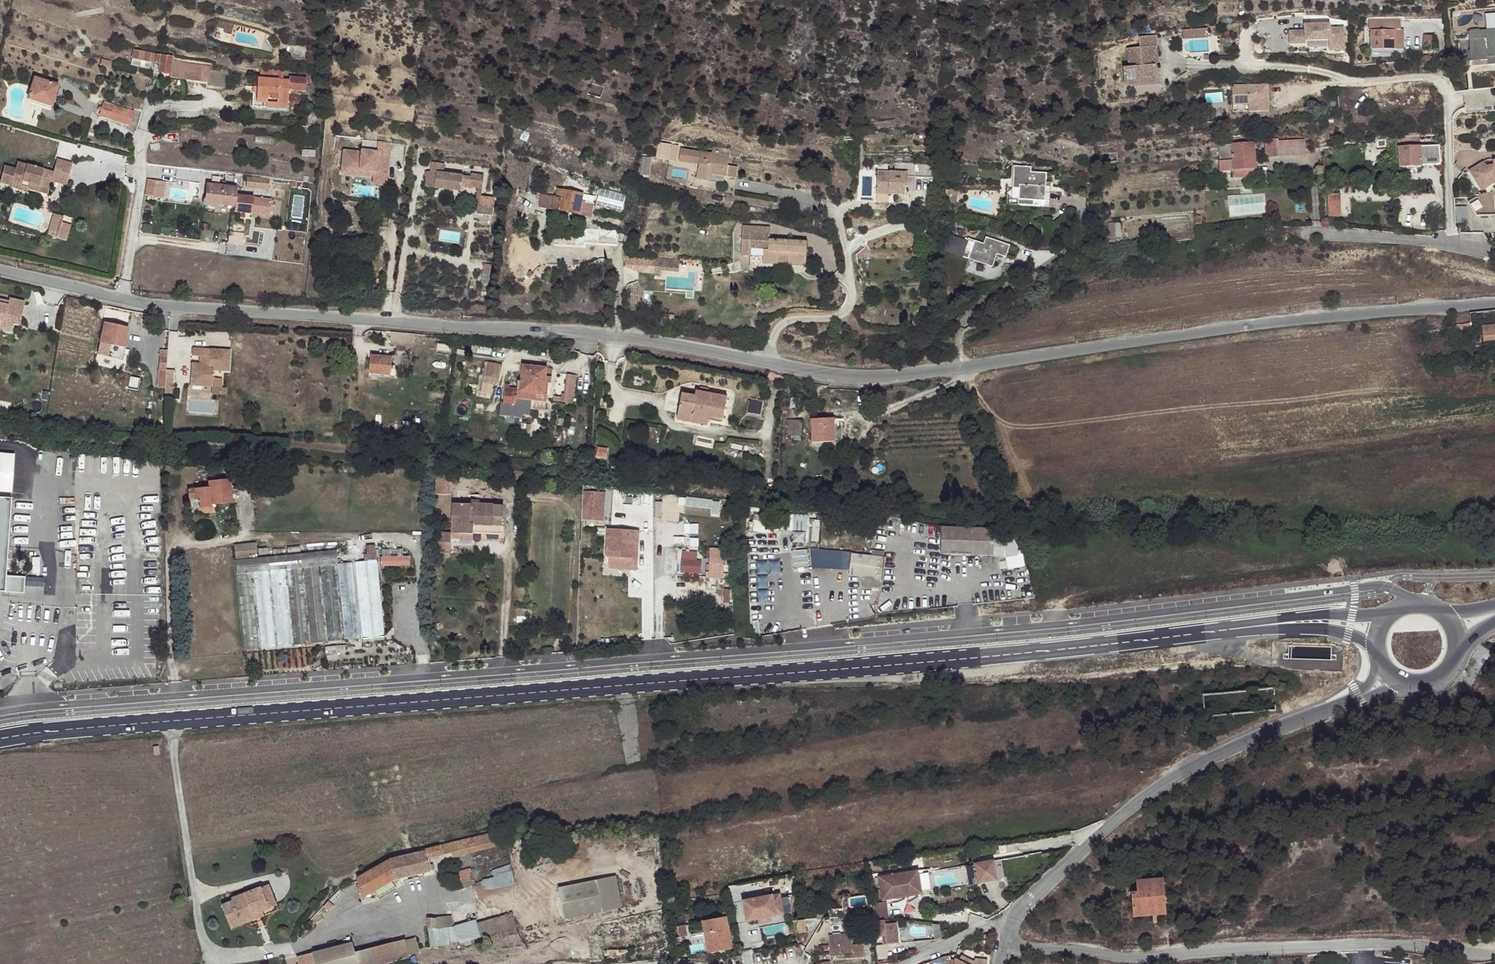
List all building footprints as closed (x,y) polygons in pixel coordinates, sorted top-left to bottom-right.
[(1466,34),(1465,66),(1483,66),(1483,69),(1494,69),(1494,19),(1494,35),(1485,35),(1466,34)] [(1485,35),(1494,35),(1494,19),(1485,19),(1485,35)] [(1371,21),(1371,29),(1383,29),(1393,30),(1393,28),(1401,29),(1400,22),(1371,21)] [(1350,51),(1348,22),(1305,24),(1305,28),(1291,29),(1291,43),(1333,41),(1334,51),(1350,51)] [(1371,29),(1371,49),(1394,49),(1394,34),(1401,33),(1401,29),(1393,28),(1393,30),(1383,29),(1371,29)] [(1207,29),(1183,31),(1183,40),(1208,38),(1207,29)] [(1157,46),(1156,35),(1139,37),(1140,48),(1126,49),(1128,67),(1122,68),(1124,83),(1136,82),(1137,82),(1137,79),(1156,77),(1155,66),(1152,66),(1151,53),(1154,53),(1153,46),(1157,46)] [(1421,47),(1429,48),(1431,40),(1423,38),(1421,47)] [(157,63),(158,54),(156,53),(131,48),(130,50),(135,51),(133,58),(151,62),(157,63)] [(172,57),(158,54),(157,63),(156,63),(160,64),(159,72),(170,74),(169,77),(209,83),(211,70),(211,66),(171,60),(172,57)] [(150,68),(151,62),(133,58),(132,64),(150,68)] [(228,72),(211,70),(209,83),(208,86),(226,89),(228,72)] [(53,109),(57,97),(54,96),(56,88),(36,80),(29,101),(53,109)] [(254,109),(258,110),(269,111),(270,105),(291,108),(293,84),(261,81),(260,90),(258,104),(255,104),(254,109)] [(155,95),(161,95),(168,95),(170,85),(158,82),(155,95)] [(1273,111),(1271,82),(1234,84),(1235,104),(1252,103),(1252,112),(1273,111)] [(1435,92),(1434,83),(1419,85),(1420,93),(1433,92),(1435,92)] [(1433,92),(1420,93),(1421,101),(1434,100),(1433,92)] [(134,112),(104,102),(100,115),(129,125),(134,112)] [(1278,139),(1264,139),(1265,158),(1306,156),(1305,140),(1278,141),(1278,139)] [(377,143),(361,141),(360,151),(376,153),(377,143)] [(680,160),(681,143),(660,142),(659,158),(680,160)] [(1254,142),(1217,145),(1219,172),(1233,171),(1234,171),(1256,170),(1254,142)] [(360,153),(343,151),(341,169),(373,173),(386,174),(390,144),(377,143),(376,153),(360,151),(360,153)] [(1440,163),(1439,143),(1398,145),(1398,166),(1419,165),(1419,164),(1440,163)] [(731,149),(714,147),(712,154),(701,152),(698,172),(697,179),(708,181),(709,174),(736,179),(738,168),(728,166),(730,157),(731,149)] [(651,175),(653,157),(646,156),(643,174),(651,175)] [(53,182),(64,185),(71,165),(52,158),(48,170),(14,158),(11,166),(3,163),(0,172),(0,177),(6,179),(5,182),(21,187),(22,186),(24,180),(46,187),(47,185),(49,180),(53,182)] [(1468,171),(1476,183),(1488,176),(1494,184),(1494,160),(1492,160),(1493,165),(1488,165),(1486,166),(1483,162),(1468,171)] [(432,162),(431,172),(441,173),(442,164),(432,162)] [(894,172),(877,172),(877,193),(889,194),(903,194),(904,176),(914,176),(915,166),(894,165),(894,172)] [(373,173),(341,169),(340,174),(373,178),(372,185),(385,187),(386,183),(386,174),(373,173)] [(1256,170),(1234,171),(1234,179),(1257,177),(1256,170)] [(1009,211),(1046,212),(1049,178),(1033,178),(1033,172),(1016,171),(1014,194),(1010,193),(1009,211)] [(469,184),(469,187),(473,187),(471,203),(479,204),(482,175),(469,173),(469,176),(441,173),(431,172),(427,172),(426,187),(461,191),(462,186),(462,183),(469,184)] [(877,193),(877,172),(863,172),(862,193),(877,193)] [(1488,176),(1476,183),(1481,192),(1494,184),(1488,176)] [(166,197),(168,181),(149,177),(146,194),(166,197)] [(24,180),(22,186),(44,193),(46,187),(24,180)] [(242,190),(265,192),(266,183),(243,180),(242,190)] [(214,205),(213,208),(234,211),(235,200),(237,192),(207,187),(205,203),(214,205)] [(587,216),(589,206),(590,205),(583,203),(581,203),(582,195),(563,190),(562,199),(556,197),(553,210),(578,215),(579,213),(587,216)] [(1328,193),(1330,217),(1345,216),(1344,192),(1328,193)] [(556,197),(542,195),(540,207),(553,210),(556,197)] [(590,205),(589,206),(592,207),(594,198),(585,196),(583,203),(590,205)] [(253,203),(235,200),(234,211),(233,215),(233,217),(251,220),(253,203)] [(493,205),(479,204),(477,214),(492,216),(493,205)] [(50,234),(60,237),(64,221),(64,220),(55,217),(50,234)] [(64,221),(60,237),(69,240),(74,224),(64,221)] [(1120,223),(1107,223),(1108,242),(1121,241),(1120,223)] [(622,242),(625,235),(619,232),(619,228),(599,227),(598,244),(618,245),(618,241),(622,242)] [(749,240),(765,242),(766,232),(739,228),(734,257),(745,259),(749,240)] [(948,258),(967,264),(969,257),(973,247),(954,241),(948,258)] [(999,259),(1008,263),(1012,251),(989,243),(986,250),(977,247),(973,258),(971,265),(994,273),(999,259)] [(756,267),(766,269),(767,267),(767,246),(765,245),(763,255),(758,254),(756,267)] [(767,267),(766,269),(770,270),(771,264),(782,266),(781,272),(797,275),(801,252),(767,246),(767,267)] [(654,256),(653,263),(670,266),(671,259),(654,256)] [(17,318),(23,320),(30,298),(14,293),(13,296),(0,292),(0,322),(14,326),(17,318)] [(674,316),(661,314),(660,323),(673,325),(674,316)] [(96,352),(123,360),(126,348),(132,349),(132,346),(130,345),(133,334),(129,333),(130,327),(105,321),(96,352)] [(1450,323),(1450,324),(1451,332),(1472,330),(1471,321),(1470,321),(1450,323)] [(1483,325),(1484,339),(1494,338),(1494,324),(1483,325)] [(406,340),(382,338),(381,345),(406,347),(406,340)] [(193,358),(200,359),(205,359),(204,366),(200,365),(193,365),(192,384),(203,384),(203,388),(213,389),(222,389),(223,380),(214,380),(215,372),(229,372),(231,352),(194,349),(193,358)] [(167,371),(168,359),(160,359),(160,371),(159,391),(166,391),(167,371)] [(396,375),(397,360),(376,359),(375,374),(396,375)] [(772,371),(759,367),(757,374),(775,379),(777,373),(772,371)] [(520,386),(520,395),(545,396),(546,384),(546,378),(546,370),(521,369),(520,386)] [(502,389),(506,389),(506,370),(495,370),(495,374),(493,374),(493,388),(502,389)] [(175,372),(167,371),(166,391),(166,395),(173,396),(175,372)] [(563,399),(572,400),(573,375),(565,374),(564,392),(563,399)] [(547,404),(548,384),(546,384),(545,396),(520,395),(520,386),(518,385),(517,403),(547,404)] [(222,389),(213,389),(212,396),(228,397),(228,390),(222,389)] [(724,421),(728,399),(710,395),(702,393),(699,392),(698,397),(684,395),(679,421),(693,424),(695,414),(709,418),(724,421)] [(750,413),(763,416),(765,404),(753,402),(750,413)] [(695,414),(693,424),(707,427),(709,418),(695,414)] [(833,442),(834,420),(811,419),(811,442),(833,442)] [(801,436),(802,421),(794,420),(793,435),(801,436)] [(608,449),(598,447),(596,457),(606,459),(608,449)] [(233,500),(231,477),(209,478),(209,485),(189,487),(190,496),(201,495),(202,505),(202,508),(203,509),(205,510),(208,510),(210,509),(212,508),(213,506),(213,504),(213,502),(233,500)] [(687,515),(722,515),(722,497),(681,497),(681,504),(687,505),(687,515)] [(0,498),(0,592),(25,594),(25,577),(6,576),(12,498),(0,498)] [(473,526),(502,527),(502,507),(452,504),(452,517),(459,517),(458,534),(473,535),(473,533),(473,526)] [(793,514),(794,530),(811,529),(810,514),(793,514)] [(998,555),(1001,530),(951,524),(951,529),(950,542),(949,549),(998,555)] [(615,536),(606,535),(605,557),(606,557),(632,558),(632,542),(638,542),(638,532),(624,531),(624,541),(615,541),(615,536)] [(796,542),(809,541),(809,531),(796,531),(796,542)] [(258,550),(258,542),(236,544),(237,557),(259,556),(258,550)] [(632,558),(606,557),(605,568),(631,570),(637,558),(638,542),(632,542),(632,558)] [(795,567),(811,566),(810,549),(794,550),(795,567)] [(378,550),(368,551),(369,565),(379,564),(378,550)] [(683,573),(705,573),(705,560),(699,559),(699,550),(683,550),(683,573)] [(884,552),(872,551),(871,556),(851,554),(849,576),(864,577),(862,589),(880,590),(881,579),(883,557),(884,552)] [(237,560),(237,574),(252,573),(255,573),(269,572),(272,572),(286,571),(289,571),(303,570),(306,570),(320,569),(322,568),(336,567),(340,567),(339,553),(237,560)] [(412,555),(383,555),(383,565),(412,565),(412,555)] [(384,641),(379,564),(369,565),(357,566),(362,643),(384,641)] [(723,565),(715,565),(714,578),(731,579),(731,574),(723,574),(723,565)] [(353,566),(340,567),(345,644),(359,642),(353,566)] [(336,567),(322,568),(327,645),(342,644),(336,567)] [(320,569),(306,570),(311,646),(325,644),(320,569)] [(303,570),(289,571),(294,647),(309,646),(303,570)] [(286,571),(272,572),(277,648),(291,647),(286,571)] [(269,572),(255,573),(260,649),(275,648),(269,572)] [(252,573),(237,574),(242,650),(257,649),(252,573)] [(356,878),(357,880),(362,897),(395,879),(430,871),(430,870),(429,864),(427,858),(452,852),(505,840),(503,830),(424,849),(425,852),(390,860),(356,878)] [(505,840),(452,852),(453,856),(506,844),(505,840)] [(979,861),(980,882),(1000,881),(999,860),(979,861)] [(515,872),(513,866),(500,868),(501,875),(515,872)] [(501,875),(479,879),(482,891),(484,891),(517,885),(515,872),(501,875)] [(889,878),(888,875),(878,876),(879,885),(889,883),(889,878)] [(909,896),(906,875),(889,878),(889,883),(879,885),(881,898),(891,896),(892,898),(909,896)] [(560,890),(566,920),(623,909),(617,878),(560,890)] [(1159,880),(1132,883),(1133,893),(1127,893),(1129,918),(1163,914),(1159,880)] [(271,882),(263,885),(272,906),(280,903),(271,882)] [(235,899),(224,903),(233,927),(252,919),(252,918),(256,916),(255,913),(264,909),(272,906),(263,885),(246,892),(234,897),(235,899)] [(741,898),(744,918),(758,916),(771,914),(783,912),(780,892),(741,898)] [(331,899),(325,904),(331,909),(336,904),(331,899)] [(252,918),(252,919),(266,913),(264,909),(255,913),(256,916),(252,918)] [(514,912),(482,922),(486,936),(503,931),(504,936),(520,931),(514,912)] [(787,920),(765,924),(767,935),(789,931),(787,920)] [(899,939),(896,921),(885,923),(888,941),(899,939)] [(689,928),(681,930),(683,940),(691,939),(689,928)] [(730,948),(727,928),(704,932),(705,936),(694,938),(696,946),(707,945),(708,952),(730,948)] [(854,955),(852,933),(830,934),(831,955),(854,955)] [(416,938),(406,940),(409,954),(419,951),(416,938)] [(406,940),(355,952),(358,963),(369,963),(409,954),(406,940)] [(355,952),(353,942),(299,955),(301,963),(358,963),(355,952)] [(965,963),(973,963),(973,962),(959,956),(957,960),(965,963)]
